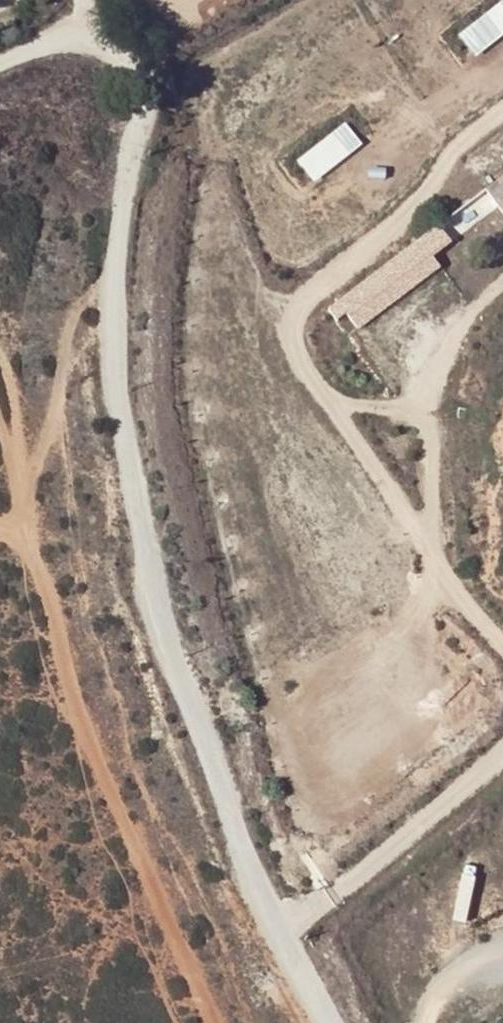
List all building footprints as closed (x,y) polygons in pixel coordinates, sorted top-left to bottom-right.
[(502,36),(502,3),(460,29),(475,53),(502,36)] [(346,120),(299,159),(317,181),(364,142),(346,120)]
